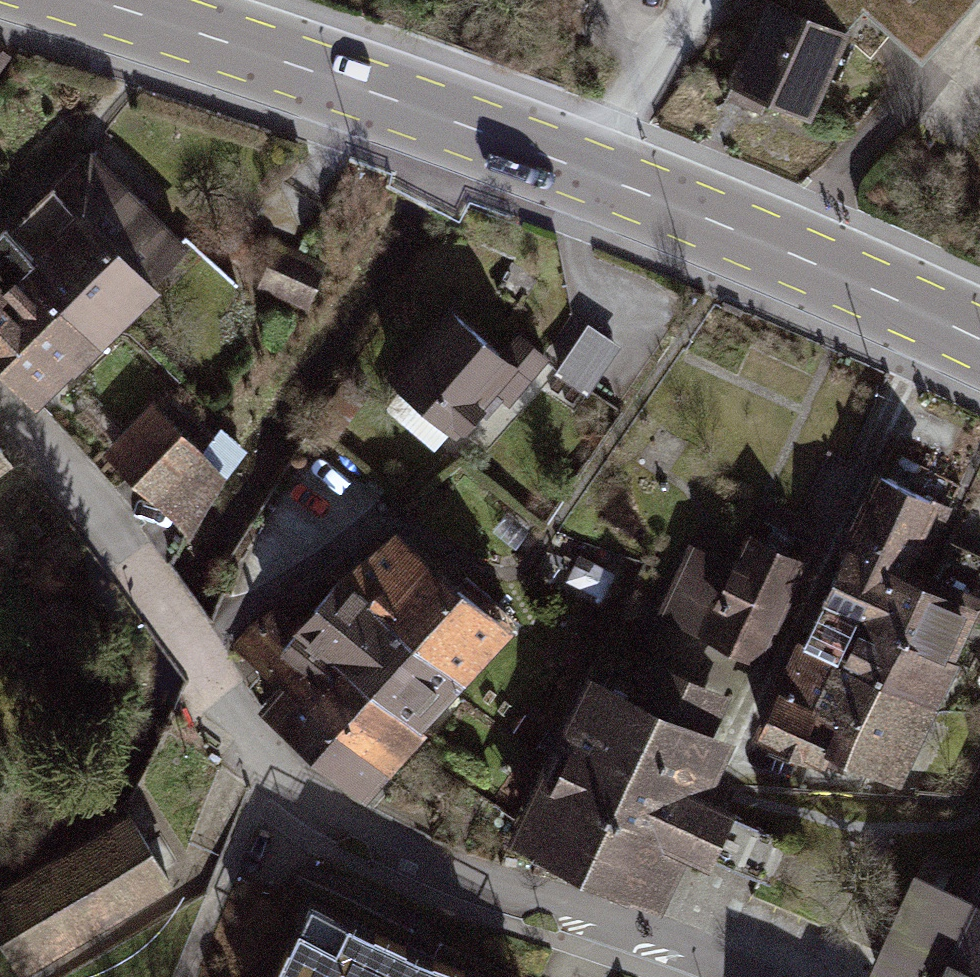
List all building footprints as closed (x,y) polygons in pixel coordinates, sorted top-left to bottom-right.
[(771,0),(762,0),(724,82),(809,120),(848,41),(850,33),(771,0)] [(850,33),(848,41),(864,55),(888,29),(922,60),(974,0),(771,0),(850,33)] [(0,225),(0,232),(32,262),(21,274),(95,353),(155,290),(152,284),(184,249),(84,149),(0,225)] [(38,409),(95,353),(54,310),(21,274),(32,262),(0,232),(0,371),(38,409)] [(320,265),(273,246),(255,289),(302,309),(320,265)] [(536,278),(513,264),(497,291),(520,305),(536,278)] [(456,315),(392,389),(455,441),(483,413),(478,406),(493,389),(508,402),(544,362),(512,333),(497,350),(456,315)] [(583,323),(549,374),(582,396),(616,346),(583,323)] [(144,404),(101,456),(121,476),(179,535),(226,472),(238,451),(216,432),(205,442),(171,410),(161,418),(144,404)] [(14,464),(16,462),(0,441),(0,474),(14,464)] [(867,472),(831,543),(906,578),(915,558),(922,562),(947,511),(867,472)] [(693,549),(657,621),(762,669),(797,591),(799,558),(789,555),(795,540),(774,529),(766,546),(740,533),(724,565),(693,549)] [(387,532),(337,576),(453,686),(505,633),(447,592),(387,532)] [(938,541),(917,587),(905,581),(880,634),(948,666),(979,591),(979,585),(973,581),(979,566),(979,560),(938,541)] [(906,578),(831,543),(787,643),(825,660),(817,677),(922,723),(948,666),(880,634),(905,581),(906,578)] [(453,686),(337,576),(284,638),(318,663),(414,733),(453,686)] [(284,638),(291,626),(270,606),(243,625),(289,671),(277,685),(379,780),(414,733),(318,663),(284,638)] [(289,671),(243,625),(224,647),(268,689),(248,714),(298,759),(358,805),(379,780),(277,685),(289,671)] [(825,660),(787,643),(743,741),(808,770),(811,763),(829,723),(802,711),(817,677),(825,660)] [(619,701),(578,679),(495,845),(608,901),(622,902),(655,916),(663,897),(678,863),(696,871),(701,862),(724,818),(727,813),(700,801),(729,743),(724,741),(716,739),(735,702),(639,661),(619,701)] [(922,723),(817,677),(802,711),(829,723),(811,763),(888,789),(922,723)] [(126,813),(0,891),(0,944),(18,976),(23,976),(169,888),(126,813)] [(920,881),(876,975),(881,976),(979,976),(979,881),(970,903),(920,881)] [(437,956),(413,945),(308,898),(271,976),(483,976),(437,956)]
